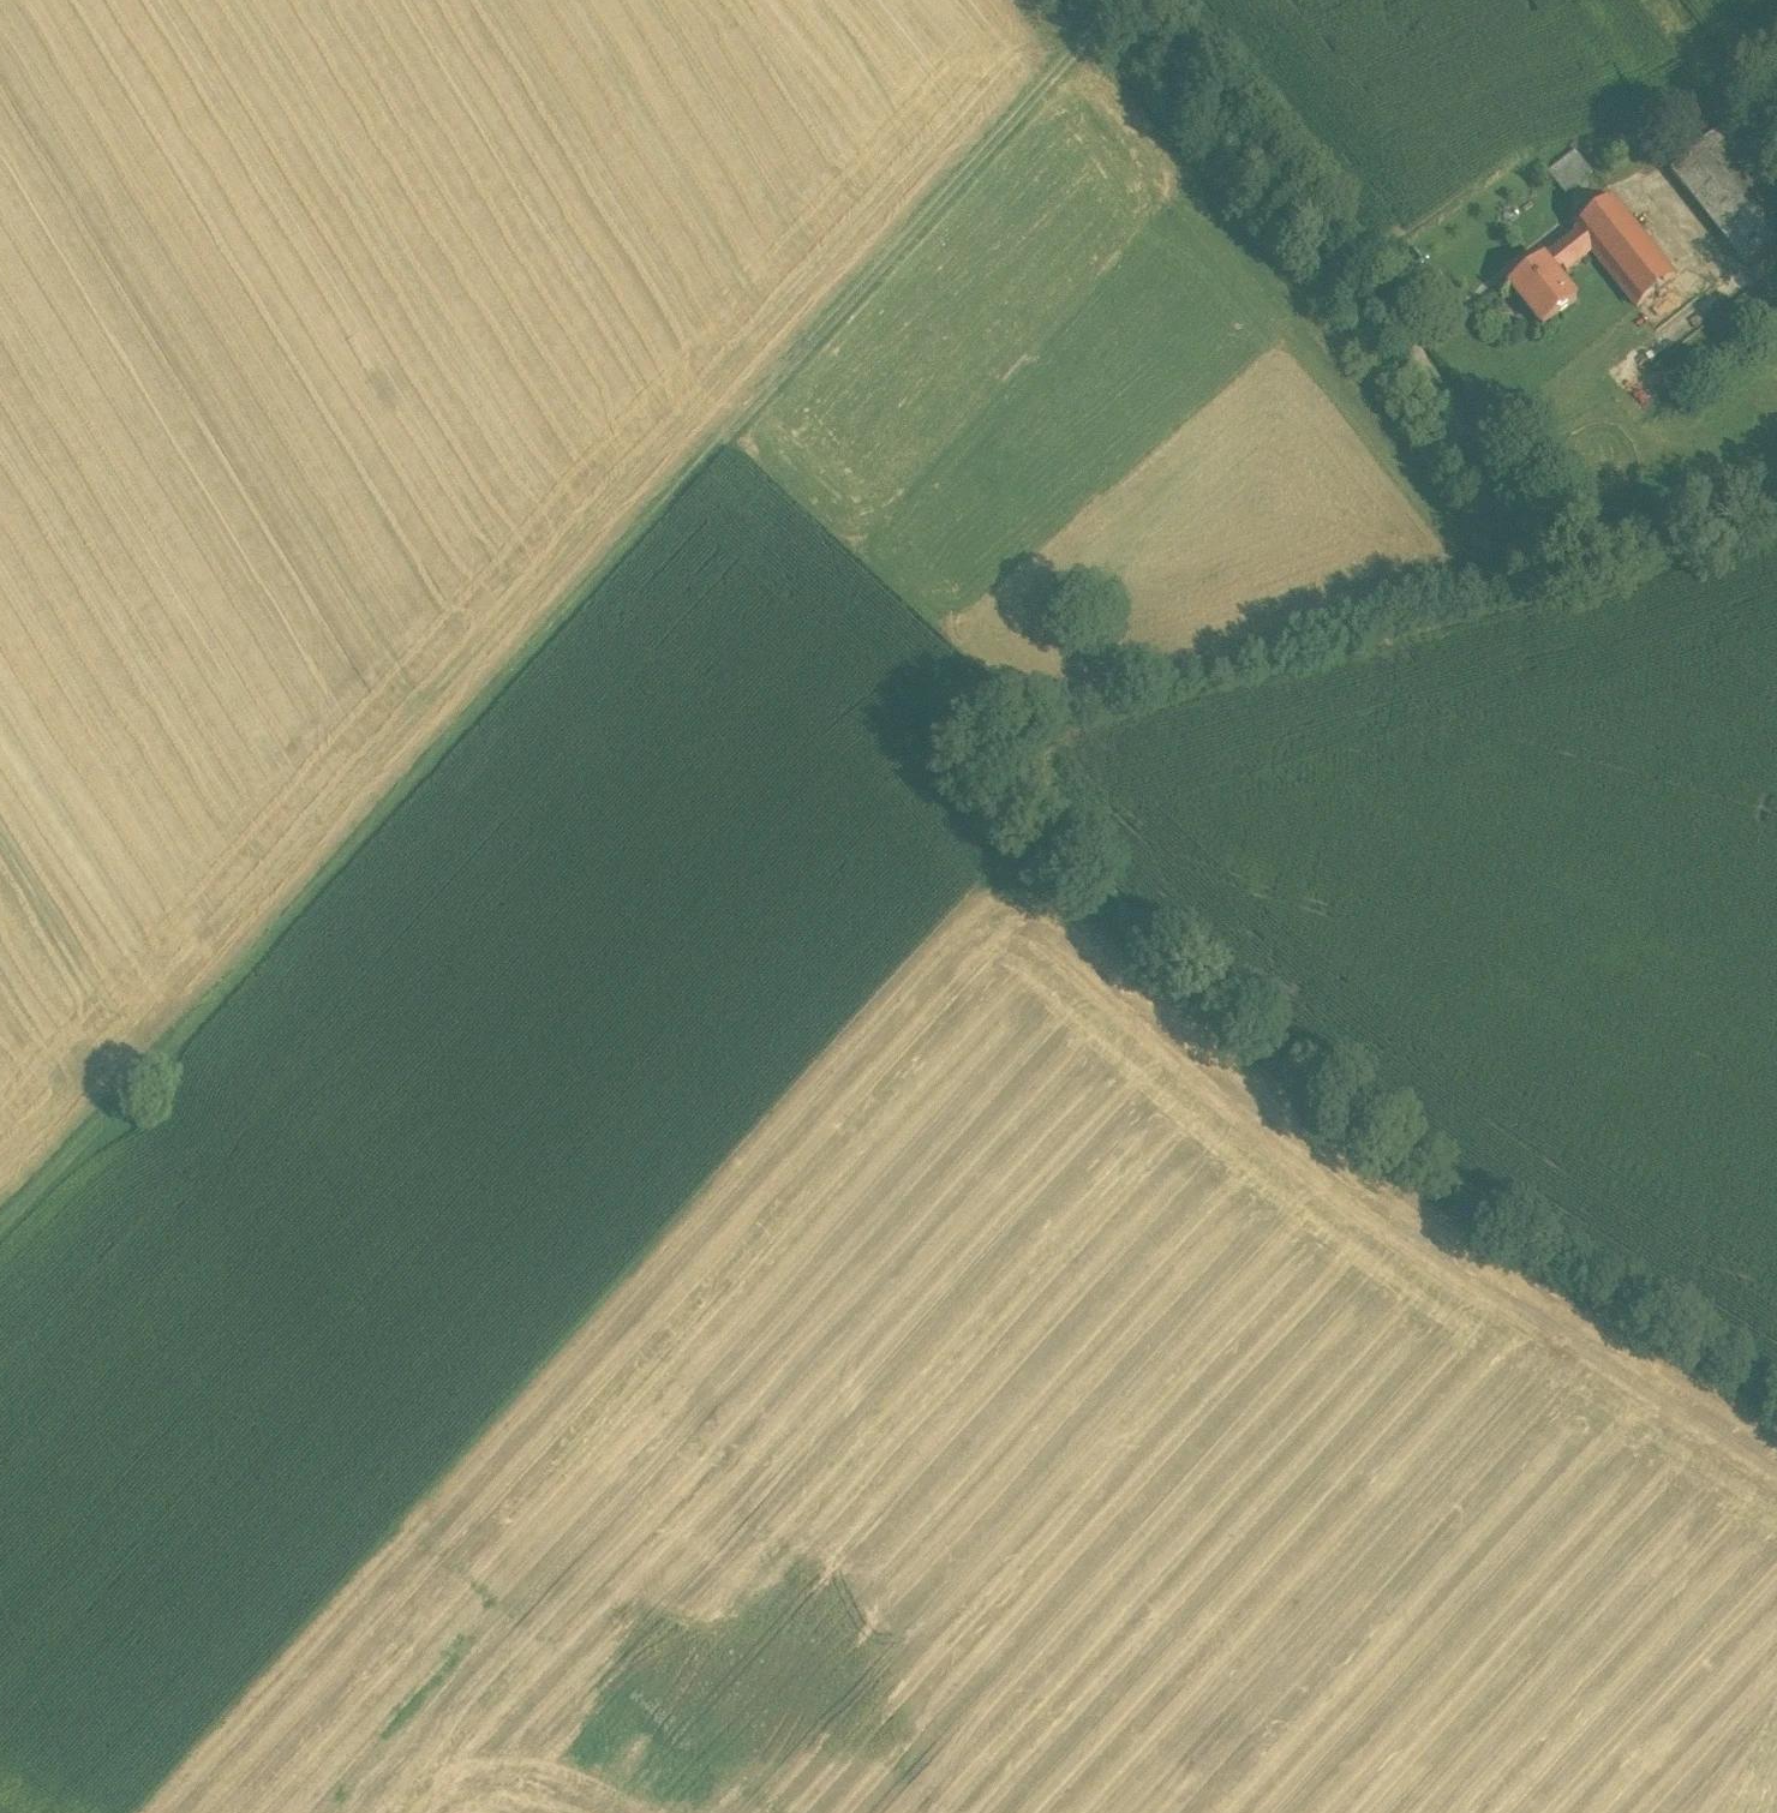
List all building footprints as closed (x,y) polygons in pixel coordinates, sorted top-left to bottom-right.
[(1599,176),(1580,155),(1553,179),(1572,200),(1599,176)] [(1687,284),(1628,205),(1509,295),(1560,363),(1612,325),(1581,284),(1616,258),(1654,309),(1687,284)]
